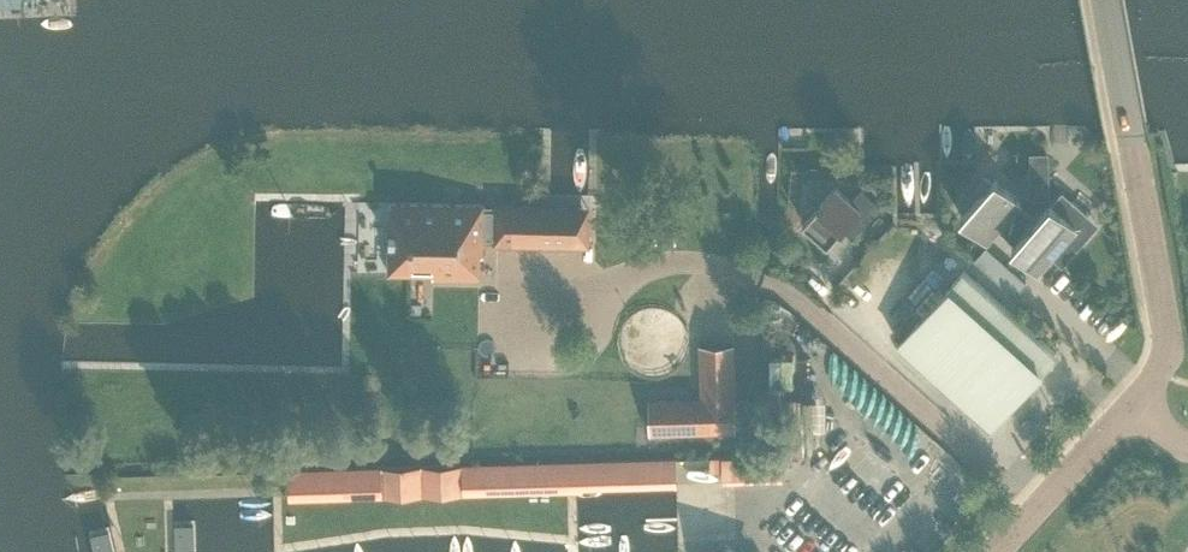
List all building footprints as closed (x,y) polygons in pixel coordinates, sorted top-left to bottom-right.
[(1029,182),(1026,182),(1027,199),(1049,198),(1048,153),(1028,154),(1029,182)] [(1035,219),(1018,204),(1020,201),(994,179),(961,217),(987,239),(996,229),(1013,244),(1011,246),(1037,269),(1054,251),(1065,261),(1087,236),(1091,224),(1086,213),(1062,192),(1051,205),(1049,203),(1035,219)] [(802,223),(827,245),(845,225),(856,234),(880,207),(860,190),(851,201),(835,187),(802,223)] [(587,246),(588,208),(495,205),(484,205),(389,203),(388,273),(433,274),(433,278),(480,279),(480,256),(483,256),(483,244),(494,244),(587,246)] [(974,260),(1014,296),(1026,282),(986,246),(974,260)] [(989,426),(1055,353),(964,271),(898,345),(989,426)] [(649,433),(733,433),(733,345),(700,345),(700,399),(649,399),(649,433)] [(767,457),(721,458),(722,479),(779,477),(779,399),(767,400),(767,457)] [(676,487),(675,460),(461,466),(462,497),(582,493),(582,490),(676,487)] [(383,498),(423,497),(422,466),(383,467),(383,498)] [(423,497),(462,497),(461,466),(422,466),(423,497)] [(383,498),(383,467),(289,470),(288,502),(383,498)]
